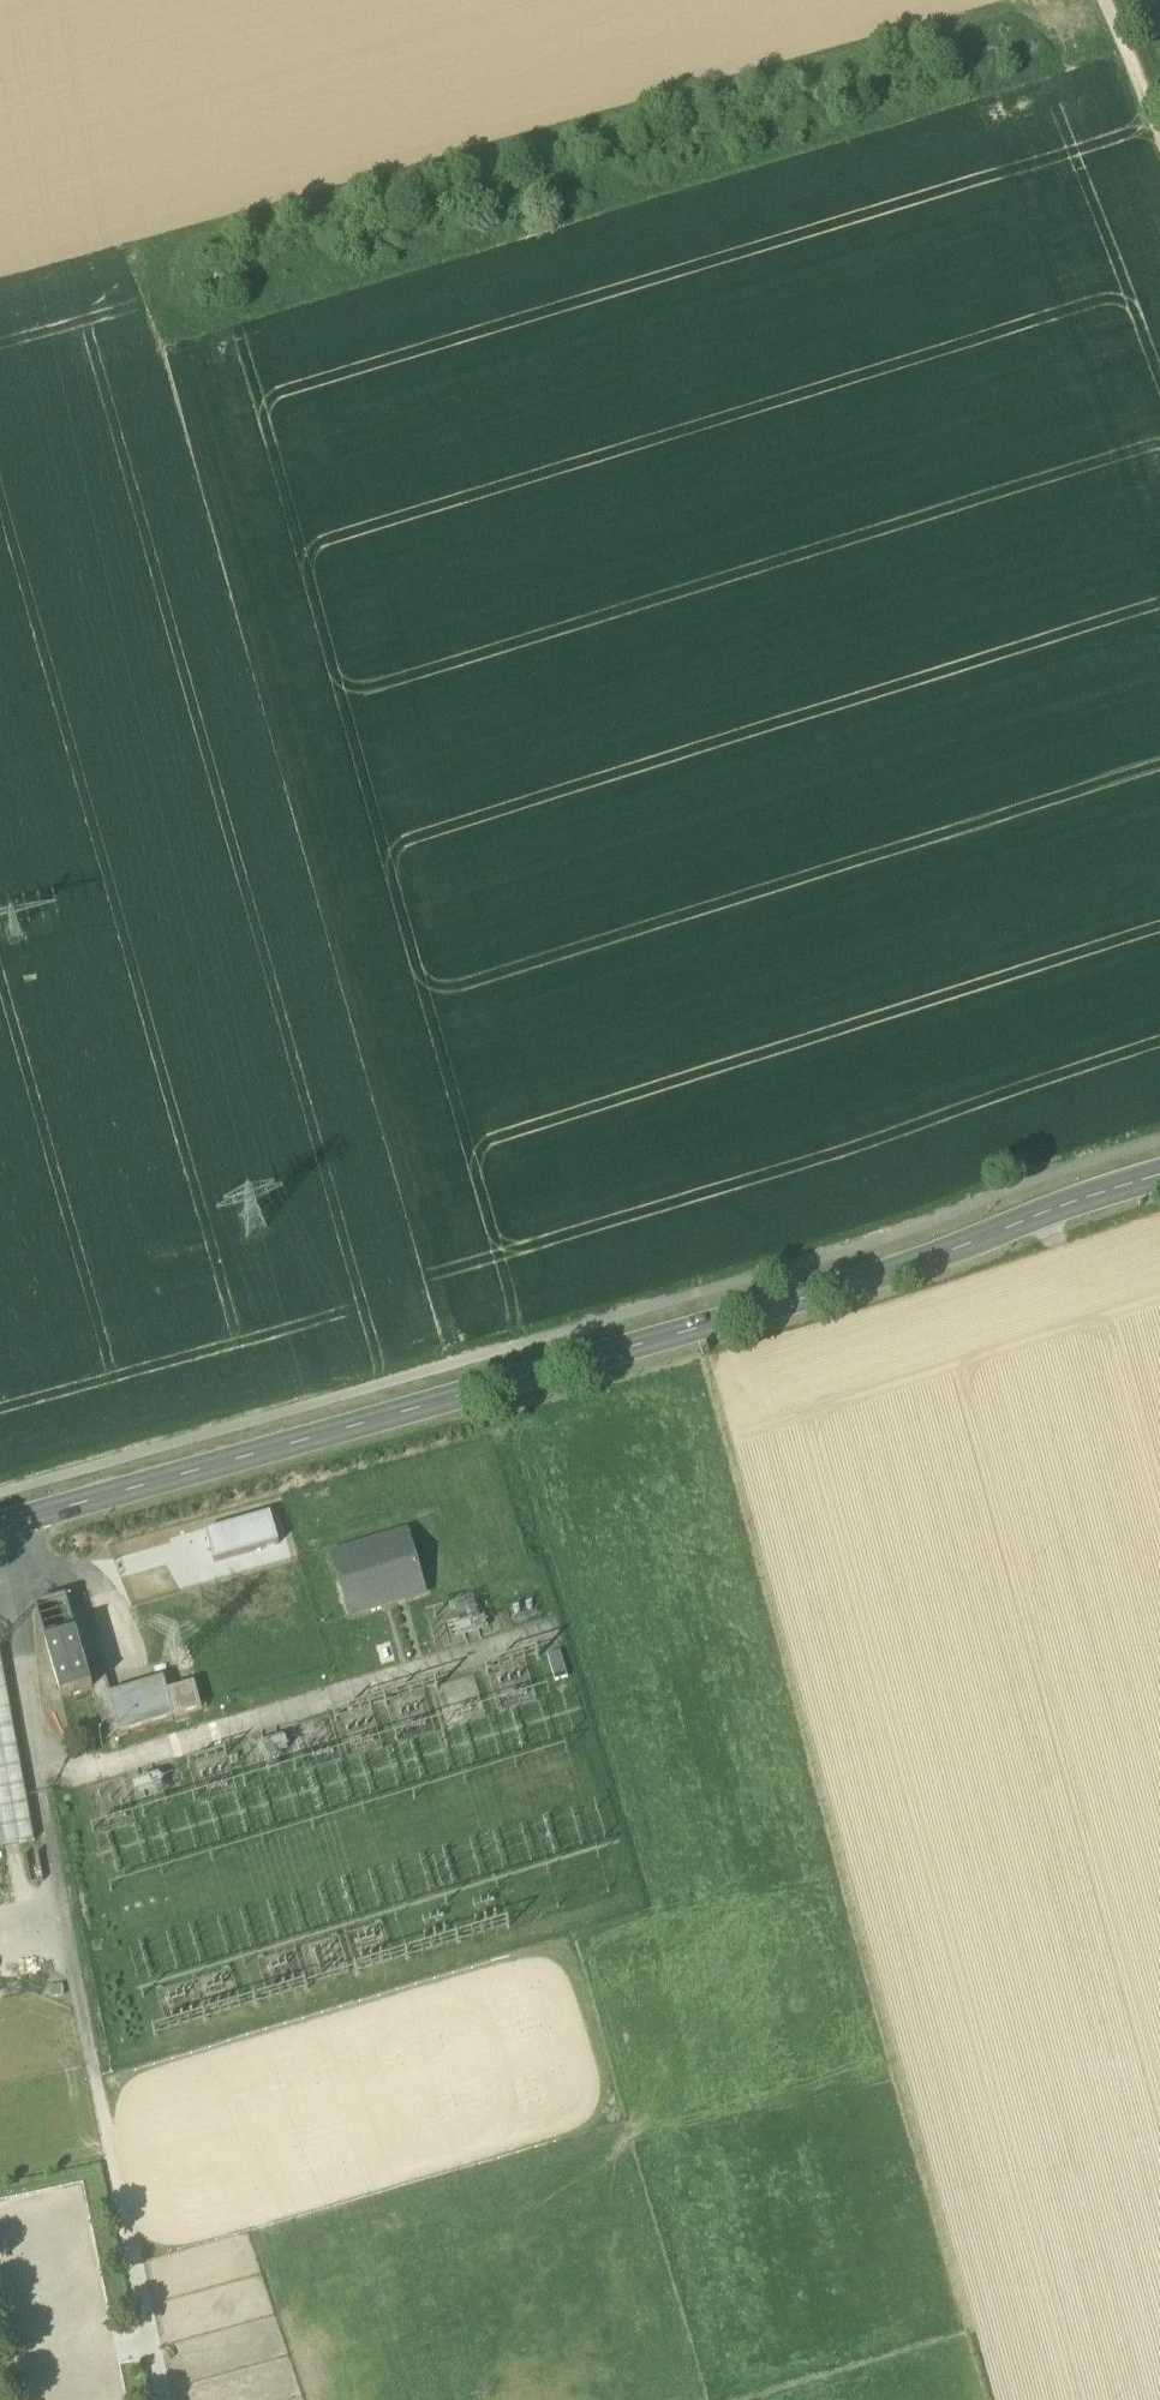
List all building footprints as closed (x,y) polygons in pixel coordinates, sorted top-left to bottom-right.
[(271,1514),(205,1533),(214,1563),(279,1545),(271,1514)] [(332,1557),(350,1617),(426,1594),(409,1534),(332,1557)] [(45,1645),(61,1700),(93,1690),(86,1663),(78,1636),(77,1636),(66,1598),(35,1607),(46,1645),(45,1645)] [(146,1649),(170,1644),(168,1631),(154,1634),(151,1619),(140,1621),(146,1649)] [(35,1842),(0,1651),(0,1848),(35,1842)] [(546,1658),(553,1684),(567,1680),(559,1654),(546,1658)] [(116,1720),(120,1734),(176,1718),(168,1691),(164,1678),(111,1695),(109,1695),(116,1720)] [(168,1691),(176,1718),(202,1710),(195,1684),(168,1691)] [(62,1985),(49,1988),(51,1998),(64,1996),(62,1985)]
